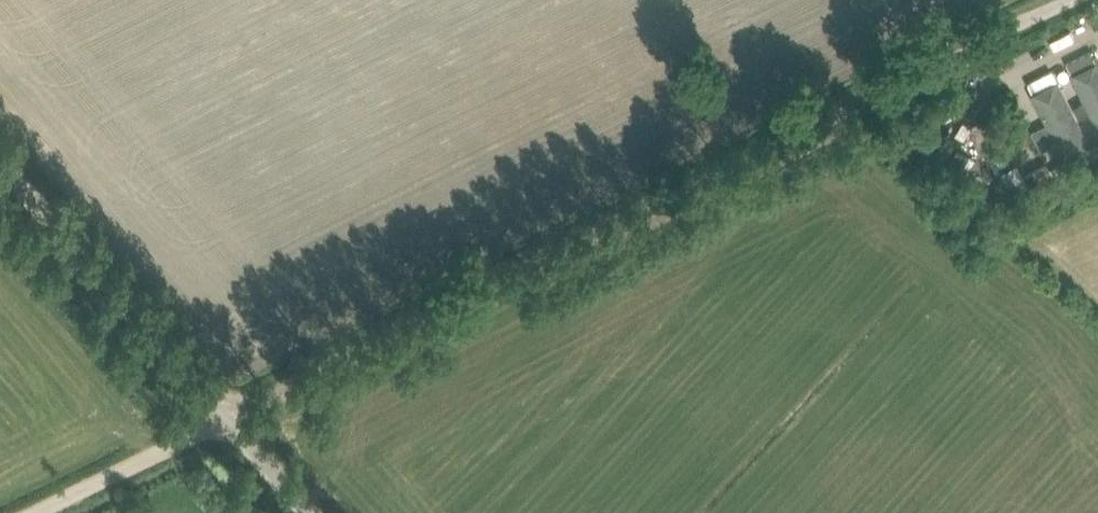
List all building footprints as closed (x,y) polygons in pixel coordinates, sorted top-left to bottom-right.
[(1072,76),(1097,127),(1097,67),(1096,63),(1072,76)] [(1057,83),(1033,96),(1063,156),(1088,144),(1057,83)] [(958,149),(943,173),(955,180),(970,156),(958,149)] [(1047,164),(1032,172),(1041,190),(1056,182),(1097,161),(1092,149),(1050,170),(1047,164)] [(1002,172),(1000,173),(1001,176),(1011,196),(1030,187),(1027,182),(1022,171),(1018,164),(1002,172)]
